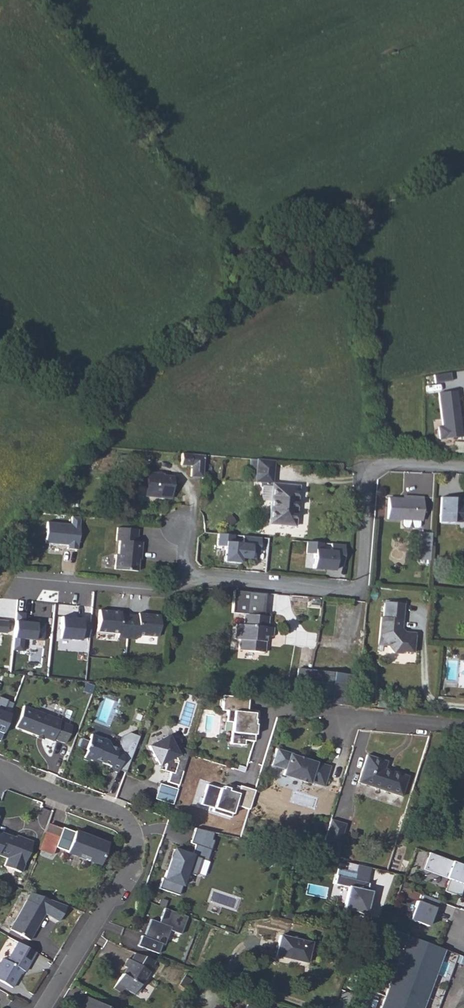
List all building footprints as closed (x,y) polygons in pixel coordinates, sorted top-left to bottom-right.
[(453,373),(424,374),(425,391),(454,389),(453,373)] [(459,391),(441,394),(446,427),(438,428),(440,440),(463,436),(463,422),(459,391)] [(203,455),(184,454),(183,464),(194,465),(193,476),(204,477),(206,455),(203,455)] [(273,460),(257,459),(255,483),(272,484),(269,523),(295,525),(297,485),(272,483),(273,460)] [(164,475),(164,474),(148,472),(146,493),(161,494),(161,498),(172,498),(173,476),(164,475)] [(421,497),(411,496),(411,498),(386,497),(385,519),(400,519),(400,527),(402,528),(415,530),(418,527),(419,520),(420,520),(421,497)] [(454,496),(439,496),(438,521),(451,522),(451,520),(460,520),(460,516),(463,516),(463,498),(462,498),(461,504),(453,504),(454,496)] [(79,549),(81,516),(71,515),(71,522),(48,520),(46,547),(79,549)] [(138,541),(139,528),(119,527),(118,539),(121,539),(120,553),(117,553),(116,568),(139,570),(141,550),(143,551),(143,541),(138,541)] [(234,533),(217,532),(216,544),(224,544),(223,559),(240,561),(241,557),(250,557),(251,551),(258,551),(260,536),(242,534),(242,539),(233,539),(234,533)] [(427,560),(429,532),(419,532),(417,560),(427,560)] [(346,544),(308,541),(307,553),(315,554),(314,569),(335,570),(336,558),(345,558),(346,544)] [(231,611),(243,612),(264,613),(265,592),(233,588),(231,611)] [(402,627),(406,602),(384,599),(383,614),(381,614),(378,641),(393,643),(392,650),(403,651),(403,648),(413,649),(415,631),(405,630),(402,627)] [(25,612),(17,612),(14,649),(24,650),(25,638),(37,639),(38,623),(25,622),(25,612)] [(118,637),(128,638),(129,616),(120,615),(120,613),(98,612),(97,633),(118,634),(118,637)] [(267,625),(268,614),(264,613),(243,612),(243,623),(234,623),(233,639),(238,640),(237,650),(264,652),(265,636),(272,636),(273,626),(267,625)] [(129,616),(128,638),(137,638),(137,634),(158,635),(159,614),(137,613),(137,616),(129,616)] [(83,622),(60,621),(59,640),(82,642),(83,622)] [(358,707),(361,676),(310,672),(308,703),(324,704),(358,707)] [(249,697),(224,694),(222,710),(228,711),(227,721),(233,722),(231,743),(245,744),(246,740),(255,741),(257,723),(255,723),(256,718),(255,718),(255,712),(248,712),(249,697)] [(11,711),(3,708),(6,699),(0,697),(0,739),(11,711)] [(63,716),(28,704),(20,725),(55,738),(56,736),(67,740),(74,722),(62,718),(63,716)] [(110,736),(93,729),(87,744),(88,747),(86,753),(94,756),(97,755),(103,757),(112,761),(111,765),(119,768),(128,746),(119,743),(119,744),(113,742),(110,736)] [(169,731),(168,730),(148,740),(157,755),(163,757),(164,757),(166,760),(165,766),(175,769),(179,757),(176,751),(178,749),(177,747),(181,735),(169,731)] [(296,751),(281,746),(275,762),(287,766),(284,772),(309,781),(310,778),(325,784),(332,763),(317,758),(316,760),(295,753),(296,751)] [(369,752),(360,779),(403,794),(410,773),(387,766),(389,759),(369,752)] [(178,784),(160,778),(155,794),(173,799),(178,784)] [(237,802),(251,807),(257,788),(242,783),(239,791),(230,788),(231,785),(225,784),(224,786),(209,781),(203,801),(215,805),(214,808),(233,814),(237,802)] [(346,821),(332,816),(324,840),(338,845),(346,821)] [(58,844),(64,827),(49,821),(39,849),(53,854),(58,844)] [(77,828),(65,824),(64,827),(58,844),(70,848),(70,849),(100,860),(103,853),(105,854),(110,840),(77,828)] [(164,878),(160,888),(180,895),(183,886),(187,887),(191,873),(206,877),(211,861),(208,860),(216,833),(197,827),(192,842),(198,844),(195,853),(176,847),(166,878),(164,878)] [(25,870),(37,840),(20,834),(19,836),(0,829),(0,852),(12,856),(9,864),(25,870)] [(427,852),(420,870),(463,887),(463,866),(427,852)] [(354,865),(351,876),(367,880),(369,868),(354,865)] [(351,876),(339,874),(337,882),(351,885),(346,907),(369,912),(374,889),(369,888),(371,881),(367,880),(351,876)] [(56,918),(66,901),(30,888),(7,927),(26,939),(43,911),(56,918)] [(416,899),(409,917),(428,926),(438,899),(422,893),(420,900),(416,899)] [(189,914),(166,905),(161,919),(152,916),(145,934),(143,933),(139,943),(160,951),(163,941),(166,942),(171,927),(182,931),(189,914)] [(399,930),(370,1007),(440,1007),(460,952),(399,930)] [(306,960),(311,941),(282,934),(276,958),(289,961),(290,956),(306,960)] [(41,950),(21,938),(9,958),(4,955),(0,962),(0,977),(15,986),(26,969),(29,971),(41,950)] [(136,950),(131,961),(139,965),(145,955),(136,950)] [(159,962),(145,955),(139,965),(131,961),(129,960),(125,968),(127,969),(118,986),(126,990),(137,996),(143,986),(146,987),(153,973),(156,975),(161,966),(158,965),(159,962)] [(118,986),(115,992),(123,996),(126,990),(118,986)] [(89,996),(83,1007),(110,1007),(89,996)]
